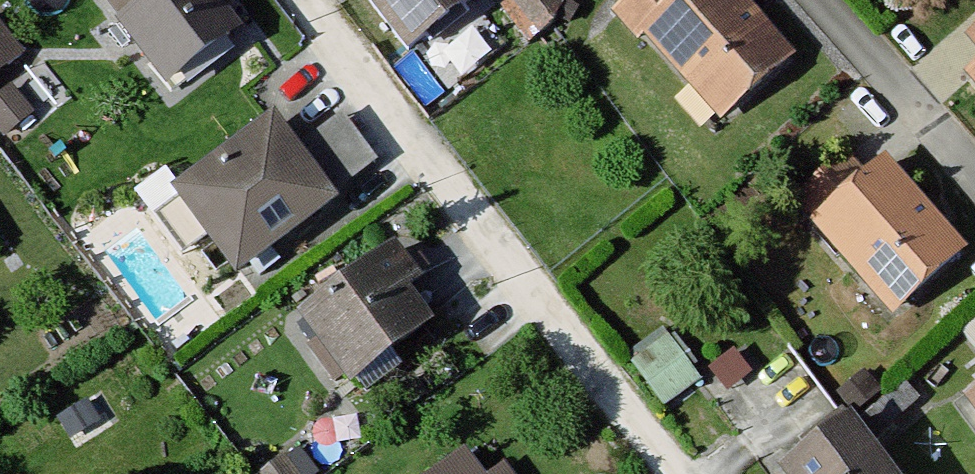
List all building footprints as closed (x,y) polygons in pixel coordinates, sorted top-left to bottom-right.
[(165,76),(234,23),(216,0),(106,0),(165,76)] [(404,44),(461,0),(370,0),(404,44)] [(506,1),(531,24),(554,0),(507,0),(506,1)] [(610,6),(709,121),(793,48),(752,0),(617,0),(610,6)] [(961,28),(974,44),(974,16),(961,28)] [(32,55),(0,18),(0,82),(32,55)] [(959,72),(974,90),(974,57),(959,72)] [(0,102),(0,131),(12,145),(43,118),(17,88),(0,102)] [(271,109),(169,185),(238,277),(340,201),(271,109)] [(358,126),(323,140),(335,170),(370,156),(358,126)] [(880,149),(808,209),(888,303),(959,244),(880,149)] [(442,307),(387,237),(293,311),(348,381),(442,307)] [(775,463),(784,473),(901,473),(848,407),(775,463)] [(444,473),(490,473),(473,452),(444,473)]
